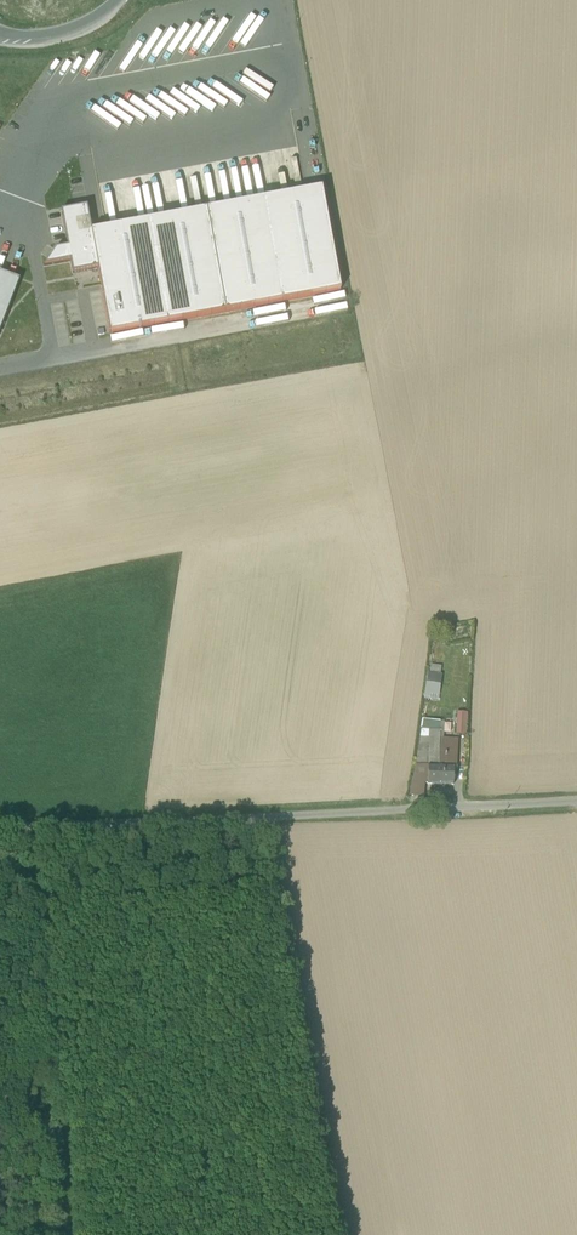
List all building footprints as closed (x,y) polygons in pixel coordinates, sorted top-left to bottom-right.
[(109,335),(341,291),(322,190),(91,233),(86,208),(59,213),(71,274),(97,269),(109,335)] [(19,281),(0,274),(0,330),(19,281)] [(441,675),(428,673),(427,682),(426,682),(426,683),(427,683),(425,696),(429,697),(429,694),(438,695),(441,675)] [(467,714),(458,713),(457,734),(466,735),(467,714)] [(442,756),(439,756),(440,731),(430,730),(429,738),(429,745),(428,766),(428,784),(453,785),(454,768),(456,768),(457,754),(442,754),(442,756)] [(428,784),(428,766),(429,745),(419,745),(419,796),(427,796),(428,784)]
